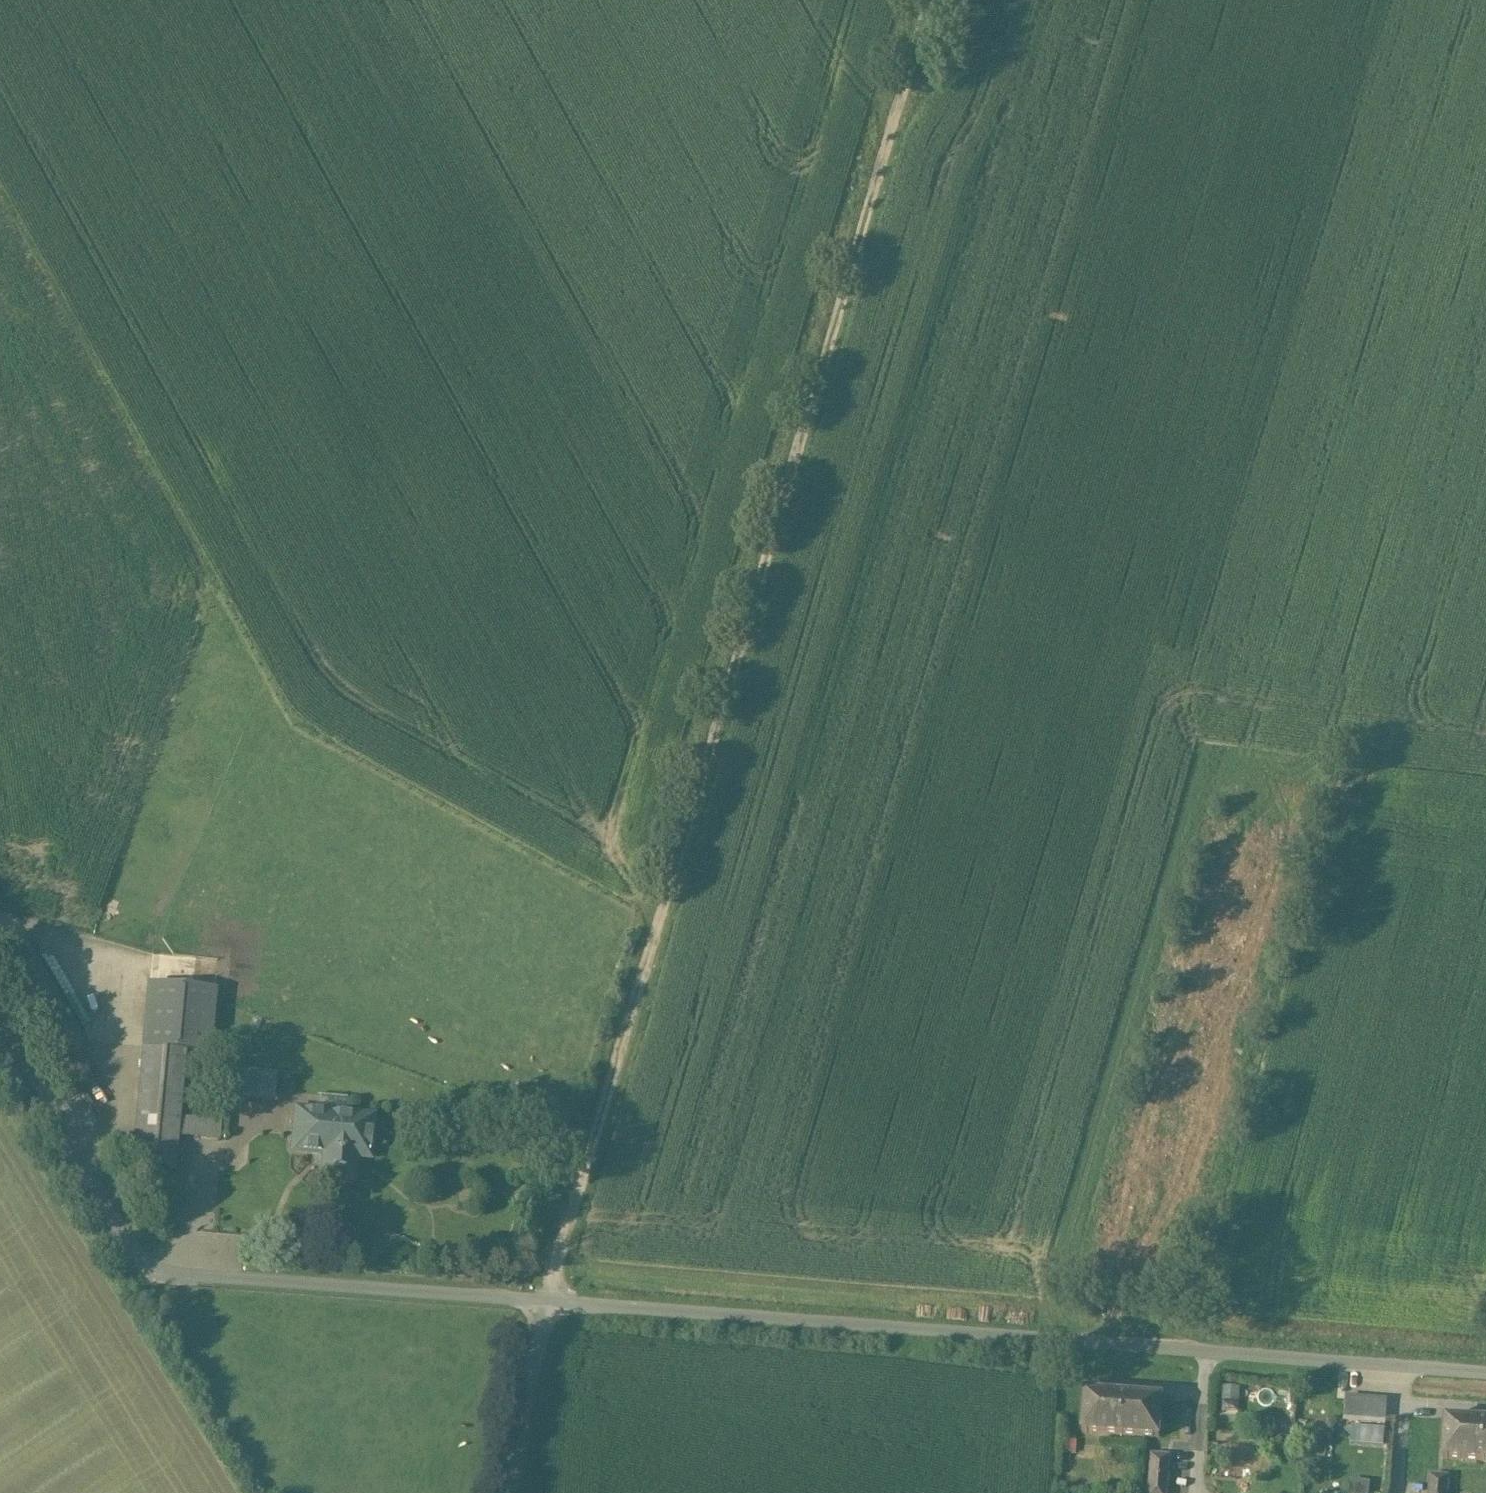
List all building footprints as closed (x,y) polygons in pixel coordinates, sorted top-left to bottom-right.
[(185,1051),(144,1047),(133,1169),(145,1170),(174,1172),(177,1136),(178,1121),(185,1051)] [(247,1071),(247,1100),(279,1101),(279,1072),(247,1071)] [(372,1120),(298,1113),(297,1123),(294,1123),(293,1132),(296,1135),(294,1151),(327,1154),(324,1178),(352,1181),(354,1157),(368,1158),(372,1120)] [(220,1125),(178,1121),(177,1136),(219,1139),(220,1125)] [(1162,1397),(1085,1391),(1082,1431),(1159,1436),(1162,1397)] [(1386,1400),(1346,1397),(1344,1419),(1385,1422),(1386,1400)] [(1445,1418),(1443,1458),(1485,1461),(1485,1421),(1445,1418)] [(1152,1454),(1149,1492),(1167,1492),(1169,1455),(1152,1454)] [(1430,1473),(1429,1492),(1447,1492),(1448,1475),(1430,1473)] [(1372,1478),(1352,1478),(1351,1492),(1372,1492),(1372,1478)]
